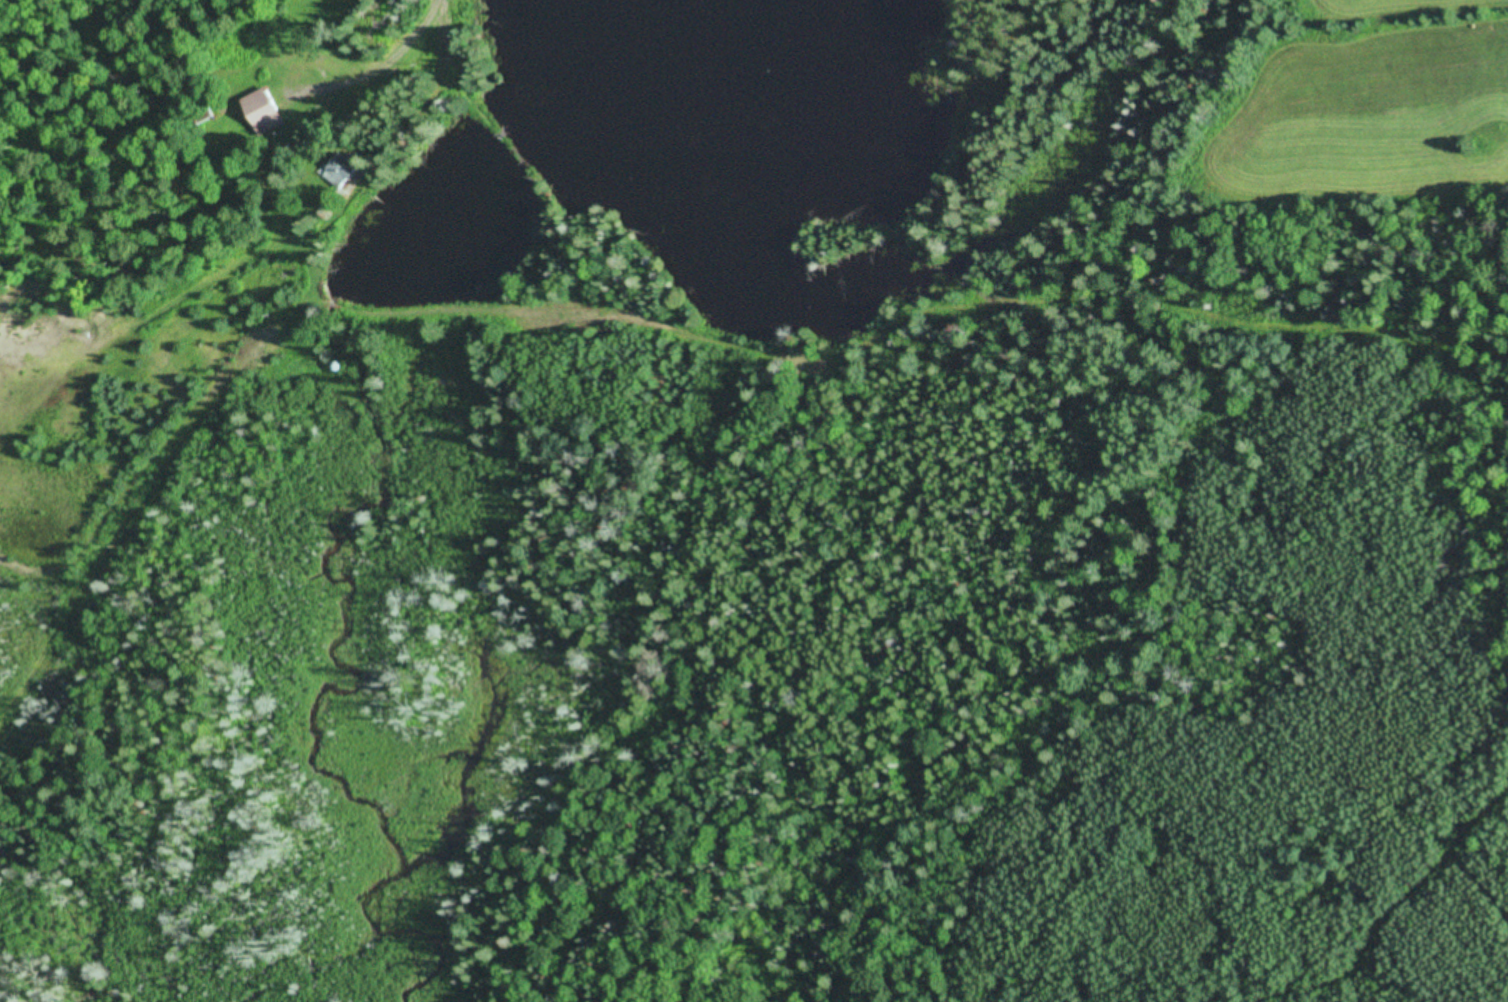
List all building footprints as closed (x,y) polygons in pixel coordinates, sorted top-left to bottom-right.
[(260,135),(242,100),(266,87),(284,122),(260,135)] [(208,106),(213,116),(199,123),(194,114),(208,106)] [(340,187),(323,171),(342,151),(359,168),(340,187)]
